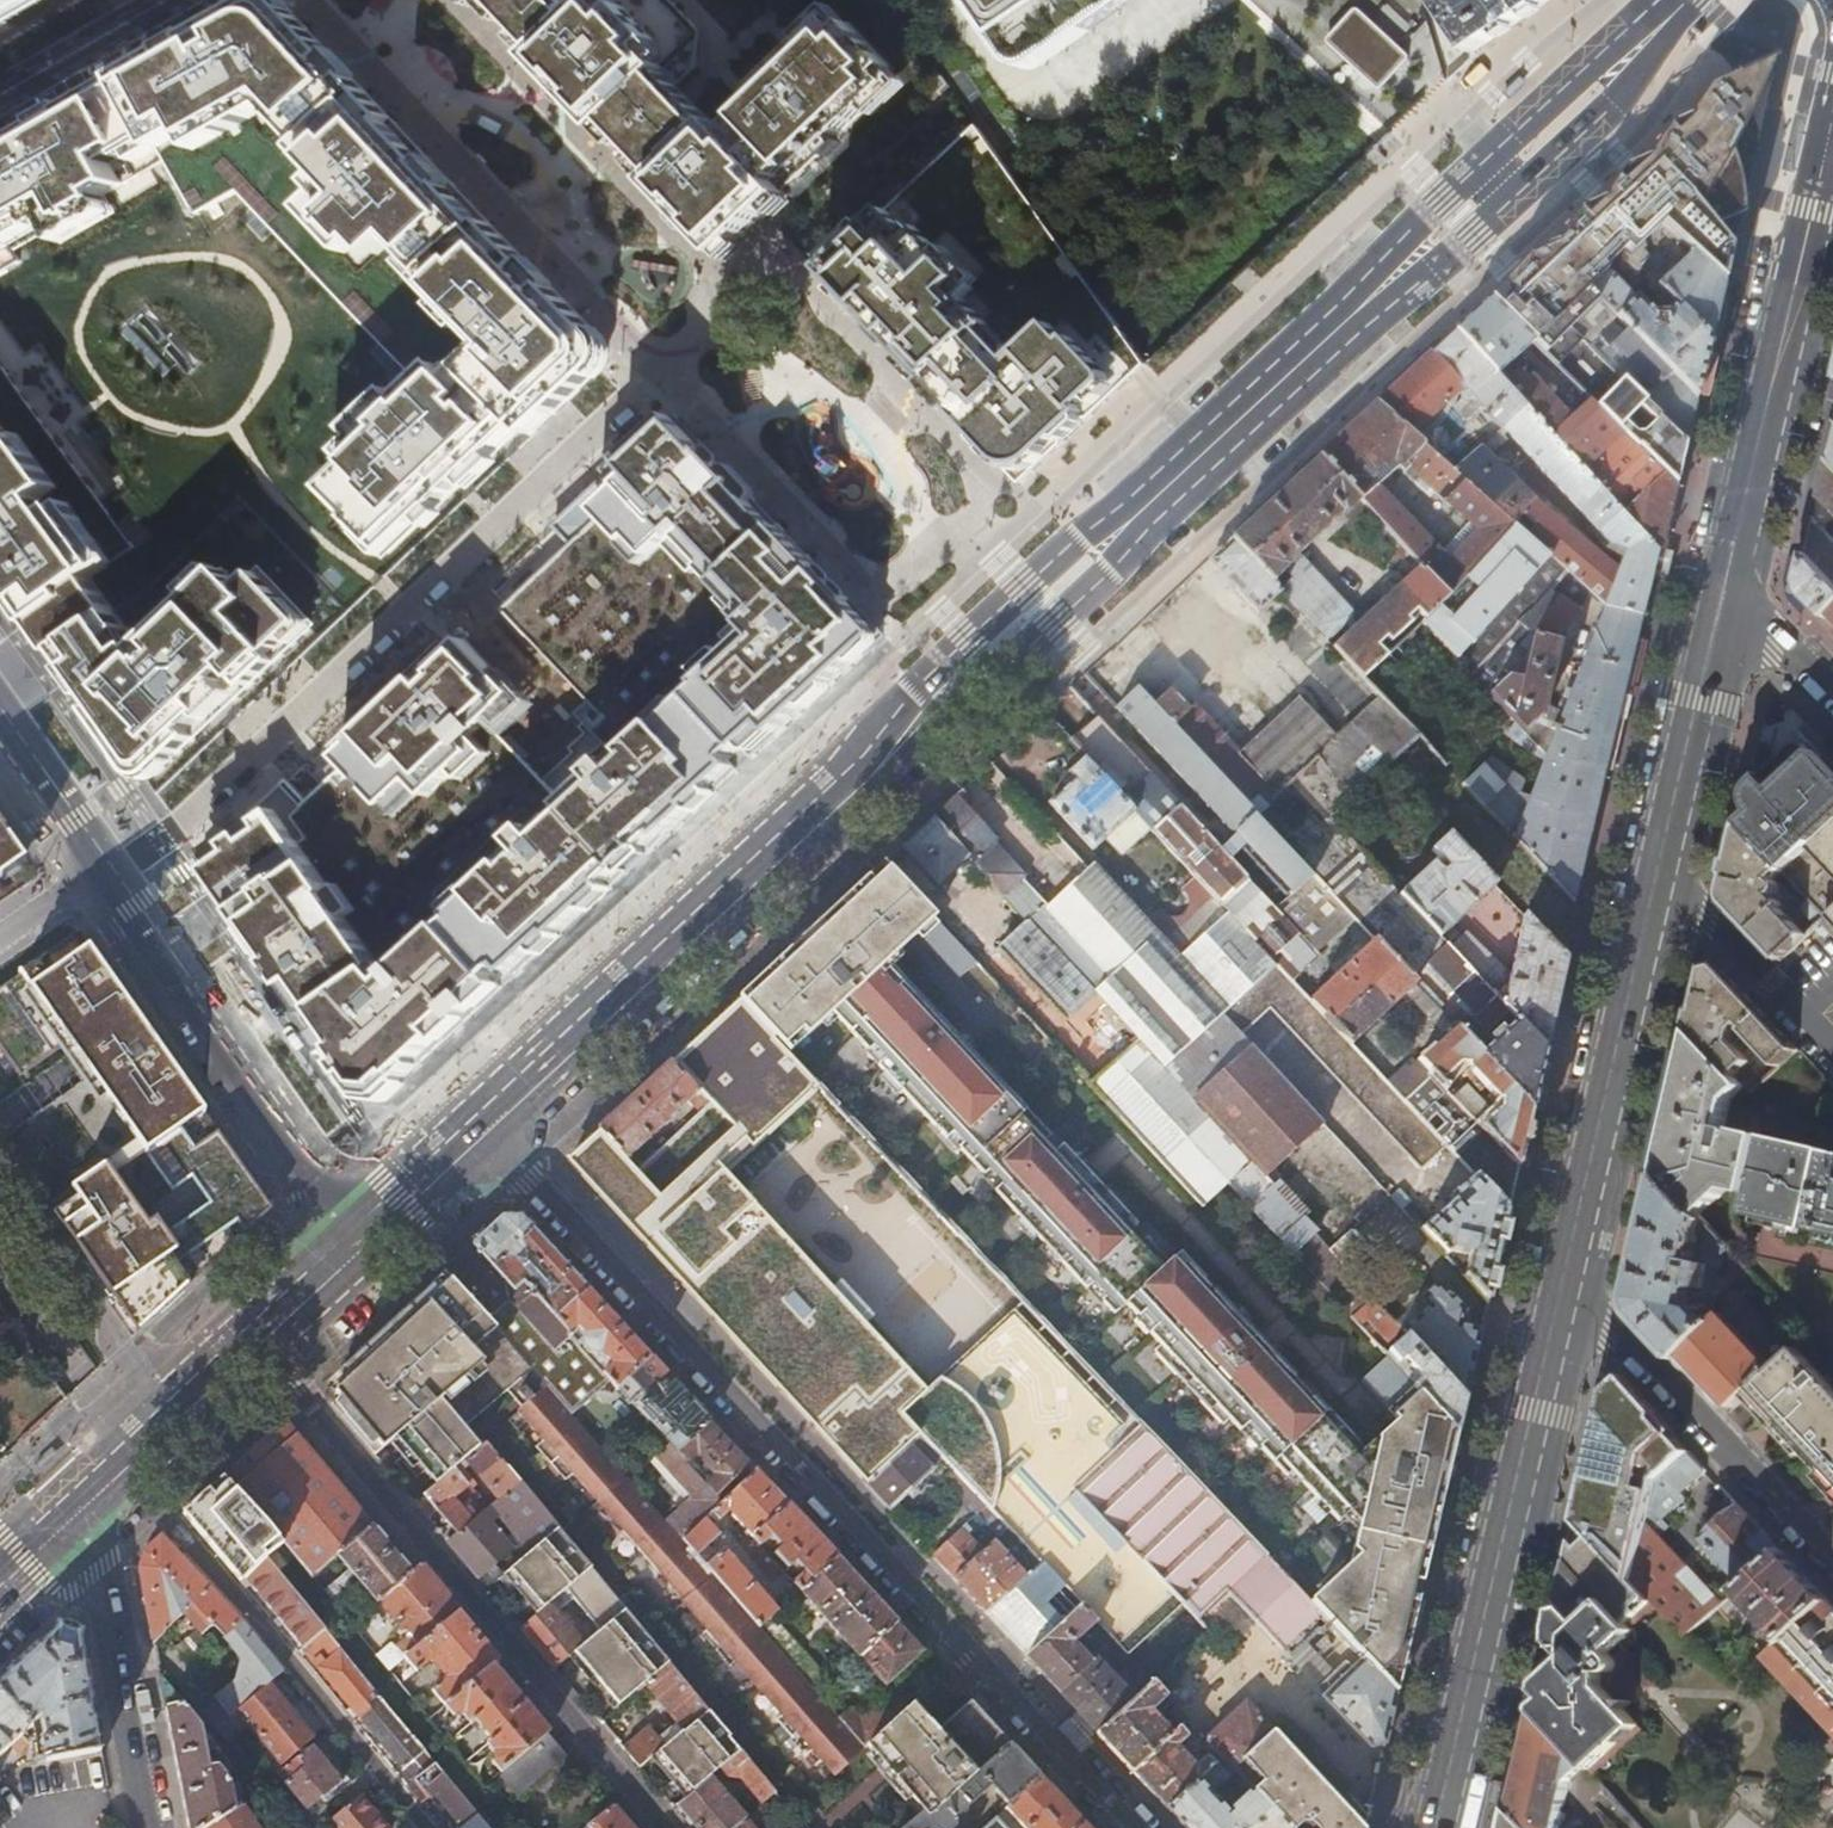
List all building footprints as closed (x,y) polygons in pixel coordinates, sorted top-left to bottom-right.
[(285,0),(264,0),(0,152),(0,279),(28,263),(24,255),(53,238),(59,249),(171,185),(159,164),(172,156),(206,215),(247,192),(428,385),(414,397),(403,385),(340,444),(362,467),(337,490),(354,508),(333,527),(347,538),(377,554),(389,543),(403,558),(620,354),(285,0)] [(606,130),(614,121),(627,135),(699,67),(704,30),(674,0),(483,0),(606,130)] [(1013,25),(1030,47),(1034,53),(1044,57),(1055,53),(1128,3),(1133,0),(995,0),(1013,25)] [(1362,0),(1294,0),(1293,2),(1348,47),(1377,12),(1362,0)] [(1441,2),(1459,30),(1475,55),(1523,23),(1532,17),(1543,8),(1551,0),(1443,0),(1441,2)] [(663,172),(654,181),(723,254),(766,213),(788,193),(785,189),(896,84),(886,73),(893,66),(852,22),(845,29),(834,18),(831,21),(796,54),(754,93),(745,102),(722,123),(719,120),(716,122),(704,110),(651,159),(663,172)] [(1740,180),(1744,161),(1753,163),(1778,57),(1728,79),(1493,297),(1535,339),(1593,398),(1598,403),(1626,376),(1592,343),(1575,326),(1603,299),(1591,287),(1609,270),(1607,268),(1625,248),(1627,250),(1632,255),(1646,241),(1664,224),(1670,230),(1725,282),(1733,249),(1724,247),(1740,180)] [(956,93),(794,244),(1017,490),(1022,493),(1027,495),(1033,494),(1039,491),(1160,383),(956,93)] [(1680,262),(1659,284),(1711,340),(1725,282),(1670,230),(1659,241),(1680,262)] [(1625,248),(1607,268),(1609,270),(1591,287),(1603,299),(1631,327),(1698,396),(1711,340),(1659,284),(1632,255),(1627,250),(1625,248)] [(1504,367),(1535,339),(1493,297),(1459,328),(1526,402),(1586,466),(1626,430),(1598,403),(1593,398),(1574,415),(1534,372),(1528,377),(1523,372),(1517,371),(1512,376),(1504,367)] [(1603,333),(1592,343),(1626,376),(1648,399),(1663,413),(1688,439),(1698,396),(1631,327),(1613,344),(1603,333)] [(1482,404),(1501,426),(1505,423),(1526,402),(1459,328),(1379,403),(1410,430),(1415,425),(1417,428),(1448,399),(1450,401),(1452,399),(1450,397),(1464,384),(1467,387),(1462,391),(1463,396),(1455,403),(1467,417),(1482,404)] [(156,793),(350,609),(244,496),(158,576),(0,347),(0,571),(156,793)] [(1633,415),(1648,399),(1626,376),(1598,403),(1678,483),(1688,439),(1663,413),(1651,426),(1643,426),(1633,415)] [(1534,497),(1483,443),(1464,461),(1455,469),(1515,522),(1551,552),(1594,590),(1608,602),(1643,612),(1659,547),(1586,466),(1526,402),(1505,423),(1609,541),(1628,550),(1620,570),(1534,497)] [(1455,469),(1410,430),(1379,403),(1322,455),(1365,501),(1426,566),(1453,595),(1515,522),(1455,469)] [(366,1100),(387,1100),(880,636),(670,416),(615,470),(627,482),(616,492),(703,574),(696,581),(751,642),(542,841),(528,828),(511,845),(524,858),(511,870),(505,865),(391,976),(384,969),(380,973),(361,954),(358,940),(339,920),(342,916),(325,899),(329,893),(301,867),(308,859),(271,816),(257,829),(250,821),(195,870),(366,1100)] [(1626,430),(1586,466),(1659,547),(1663,551),(1678,483),(1626,430)] [(1451,448),(1464,461),(1483,443),(1475,436),(1462,448),(1457,443),(1451,448)] [(1348,516),(1365,501),(1322,455),(1234,538),(1303,611),(1331,641),(1356,617),(1357,613),(1303,555),(1346,514),(1348,516)] [(1827,459),(1818,496),(1832,511),(1832,466),(1827,459)] [(1813,518),(1805,553),(1832,582),(1832,538),(1813,518)] [(1461,658),(1551,552),(1515,522),(1453,595),(1430,617),(1427,621),(1461,658)] [(1300,614),(1303,611),(1234,538),(1211,559),(1259,612),(1280,593),(1300,614)] [(1583,606),(1594,590),(1551,552),(1461,658),(1490,689),(1508,670),(1506,669),(1510,666),(1506,662),(1505,663),(1491,652),(1521,619),(1534,630),(1524,642),(1532,647),(1536,631),(1565,592),(1583,606)] [(1832,608),(1832,582),(1805,553),(1798,583),(1800,592),(1823,616),(1824,617),(1827,613),(1832,608)] [(1423,609),(1430,617),(1453,595),(1426,566),(1337,647),(1365,677),(1389,655),(1382,647),(1392,638),(1397,643),(1417,624),(1412,619),(1423,609)] [(1198,585),(1164,618),(1212,667),(1246,634),(1198,585)] [(1559,637),(1583,606),(1565,592),(1536,631),(1532,647),(1525,679),(1513,676),(1495,694),(1517,719),(1547,753),(1607,769),(1619,716),(1643,612),(1608,602),(1581,673),(1575,671),(1565,697),(1566,698),(1563,706),(1548,701),(1562,638),(1559,637)] [(1506,662),(1524,642),(1534,630),(1521,619),(1491,652),(1505,663),(1506,662)] [(1532,647),(1524,642),(1506,662),(1510,666),(1506,669),(1508,670),(1490,689),(1495,694),(1513,676),(1525,679),(1532,647)] [(338,764),(383,811),(408,787),(424,803),(514,717),(453,653),(338,764)] [(1218,844),(1278,907),(1316,875),(1189,740),(1156,706),(1140,689),(1121,708),(1235,828),(1218,844)] [(1173,689),(1156,706),(1189,740),(1316,875),(1355,918),(1377,941),(1412,979),(1430,962),(1449,944),(1401,893),(1331,817),(1386,767),(1421,735),(1384,697),(1342,734),(1302,692),(1239,751),(1199,709),(1194,706),(1189,707),(1173,689)] [(1278,907),(1218,844),(1099,716),(1072,740),(1087,756),(1153,828),(1199,877),(1217,896),(1230,910),(1279,963),(1294,980),(1322,953),(1318,950),(1278,907)] [(1582,906),(1626,717),(1619,716),(1607,769),(1577,900),(1580,904),(1582,906)] [(1547,753),(1517,719),(1506,736),(1544,761),(1547,753)] [(1446,775),(1453,769),(1421,735),(1386,767),(1406,788),(1430,766),(1440,776),(1441,777),(1446,775)] [(1753,786),(1744,822),(1789,871),(1814,898),(1832,918),(1832,919),(1832,767),(1813,745),(1801,756),(1796,754),(1788,753),(1753,786)] [(1530,797),(1516,836),(1577,900),(1607,769),(1547,753),(1544,761),(1530,797)] [(1124,855),(1153,828),(1087,756),(1072,770),(1078,778),(1052,802),(1095,848),(1107,837),(1124,855)] [(1467,783),(1499,818),(1516,836),(1530,797),(1518,792),(1523,779),(1492,758),(1467,783)] [(982,770),(962,788),(1001,833),(1022,816),(982,770)] [(1026,874),(1022,870),(995,839),(998,836),(958,793),(933,816),(970,856),(1027,918),(1124,1021),(1139,1037),(1167,1067),(1225,1013),(1235,1004),(1279,963),(1230,910),(1217,896),(1168,942),(1150,923),(1094,862),(1088,867),(1048,904),(1023,877),(1026,874)] [(940,883),(970,856),(933,816),(904,844),(940,883)] [(26,856),(0,818),(0,874),(26,856)] [(1780,879),(1789,871),(1744,822),(1733,872),(1727,898),(1785,962),(1786,959),(1812,936),(1786,908),(1797,898),(1780,879)] [(1436,861),(1401,893),(1449,944),(1511,1010),(1519,1020),(1546,1049),(1567,960),(1526,916),(1518,944),(1510,942),(1509,948),(1516,950),(1511,972),(1500,961),(1468,930),(1462,936),(1453,926),(1496,884),(1465,851),(1449,834),(1434,849),(1445,861),(1440,866),(1436,861)] [(1048,904),(1088,867),(1059,835),(1022,870),(1026,874),(1023,877),(1048,904)] [(886,860),(869,876),(920,931),(962,976),(978,961),(886,860)] [(1345,926),(1355,918),(1316,875),(1278,907),(1318,950),(1345,926)] [(869,876),(852,892),(905,946),(920,931),(869,876)] [(1159,915),(1150,923),(1168,942),(1217,896),(1199,877),(1189,887),(1191,890),(1194,894),(1195,905),(1192,911),(1189,915),(1183,920),(1170,922),(1160,916),(1159,915)] [(967,1154),(980,1167),(1036,1113),(891,959),(905,946),(852,892),(739,998),(792,1054),(809,1038),(814,1043),(839,1019),(876,1057),(881,1052),(892,1064),(885,1071),(954,1145),(962,1138),(972,1149),(967,1154)] [(1808,914),(1821,928),(1832,918),(1814,898),(1806,905),(1808,914)] [(1103,1041),(1124,1021),(1027,918),(999,945),(1066,1017),(1074,1010),(1103,1041)] [(1368,951),(1377,941),(1355,918),(1345,926),(1368,951)] [(80,933),(0,987),(0,1046),(1,1047),(21,1075),(70,1041),(108,1097),(138,1139),(165,1178),(134,1200),(106,1161),(48,1202),(138,1331),(262,1216),(266,1197),(197,1099),(167,1056),(80,933)] [(1408,993),(1417,984),(1412,979),(1377,941),(1368,951),(1314,1001),(1354,1044),(1408,993)] [(1490,1029),(1511,1010),(1449,944),(1430,962),(1490,1029)] [(1423,1169),(1448,1145),(1436,1132),(1421,1116),(1406,1100),(1388,1081),(1354,1044),(1314,1001),(1294,980),(1279,963),(1235,1004),(1225,1013),(1243,1033),(1272,1007),(1423,1169)] [(1750,1030),(1782,1065),(1799,1049),(1749,993),(1722,963),(1711,966),(1701,1011),(1696,1032),(1746,1085),(1753,1092),(1775,1072),(1769,1065),(1765,1069),(1739,1041),(1746,1035),(1742,1029),(1748,1024),(1752,1028),(1750,1030)] [(247,981),(262,1010),(278,1002),(263,972),(247,981)] [(1447,1035),(1456,1026),(1417,984),(1408,993),(1447,1035)] [(1186,1604),(1075,1487),(1131,1434),(1015,1308),(929,1388),(727,1166),(817,1083),(792,1054),(739,998),(671,1060),(709,1101),(732,1124),(657,1195),(636,1171),(626,1159),(599,1128),(567,1157),(867,1485),(920,1434),(944,1459),(954,1470),(986,1504),(1008,1527),(1029,1549),(1041,1562),(1065,1588),(1081,1605),(1096,1621),(1115,1640),(1127,1654),(1130,1656),(1186,1604)] [(1253,1163),(1268,1179),(1275,1173),(1327,1125),(1243,1033),(1225,1013),(1167,1067),(1165,1068),(1253,1163)] [(1496,1042),(1483,1054),(1532,1107),(1533,1106),(1540,1077),(1546,1049),(1519,1020),(1506,1032),(1501,1027),(1491,1037),(1496,1042)] [(1471,1084),(1456,1097),(1519,1165),(1532,1107),(1483,1054),(1456,1026),(1447,1035),(1413,1066),(1409,1062),(1388,1081),(1406,1100),(1434,1074),(1449,1090),(1455,1084),(1453,1082),(1464,1072),(1471,1067),(1478,1073),(1472,1078),(1483,1090),(1488,1085),(1502,1099),(1494,1109),(1471,1084)] [(1726,1126),(1732,1098),(1746,1085),(1696,1032),(1662,1173),(1703,1216),(1731,1190),(1743,1203),(1740,1217),(1832,1239),(1832,1150),(1726,1126)] [(1230,1184),(1253,1163),(1165,1068),(1167,1067),(1139,1037),(1123,1051),(1120,1048),(1107,1060),(1110,1063),(1089,1081),(1205,1206),(1230,1184)] [(679,1108),(690,1119),(709,1101),(671,1060),(599,1128),(626,1159),(679,1108)] [(1421,1116),(1449,1090),(1434,1074),(1406,1100),(1421,1116)] [(1540,1077),(1533,1106),(1543,1109),(1550,1079),(1540,1077)] [(1448,1121),(1436,1132),(1448,1145),(1475,1174),(1508,1210),(1519,1165),(1456,1097),(1454,1095),(1444,1105),(1475,1139),(1469,1145),(1448,1121)] [(1397,1690),(1442,1495),(1421,1491),(1424,1483),(1409,1465),(1400,1455),(1382,1451),(1380,1454),(1364,1452),(1314,1397),(1308,1402),(1290,1382),(1296,1377),(1215,1289),(1210,1294),(1200,1283),(1205,1279),(1181,1252),(1169,1263),(1145,1236),(1140,1241),(1131,1231),(1138,1224),(1064,1143),(1059,1148),(1049,1138),(1055,1133),(1036,1113),(980,1167),(993,1181),(998,1176),(1011,1190),(1004,1197),(1096,1294),(1104,1287),(1117,1301),(1112,1306),(1125,1320),(1136,1309),(1149,1323),(1154,1318),(1167,1332),(1160,1339),(1172,1351),(1166,1356),(1235,1430),(1241,1424),(1253,1436),(1260,1429),(1278,1448),(1273,1453),(1301,1482),(1306,1478),(1353,1527),(1363,1517),(1374,1528),(1364,1570),(1321,1611),(1330,1621),(1366,1658),(1397,1690)] [(1230,1184),(1295,1255),(1317,1235),(1332,1251),(1333,1253),(1334,1252),(1268,1179),(1253,1163),(1230,1184)] [(1727,1267),(1751,1287),(1761,1278),(1703,1216),(1662,1173),(1645,1247),(1633,1296),(1639,1316),(1678,1358),(1682,1354),(1718,1319),(1714,1314),(1711,1318),(1698,1305),(1700,1299),(1692,1297),(1694,1291),(1702,1293),(1708,1270),(1725,1274),(1727,1267)] [(1413,1208),(1408,1213),(1488,1300),(1508,1210),(1475,1174),(1451,1195),(1455,1200),(1428,1225),(1413,1208)] [(504,1217),(475,1244),(516,1290),(524,1283),(555,1317),(588,1287),(523,1217),(504,1217)] [(475,1244),(447,1270),(488,1318),(509,1299),(595,1394),(611,1379),(604,1372),(568,1332),(555,1317),(524,1283),(516,1290),(475,1244)] [(1337,1280),(1349,1270),(1333,1253),(1332,1251),(1321,1261),(1337,1280)] [(1311,1263),(1306,1267),(1320,1283),(1325,1278),(1311,1263)] [(337,1391),(341,1396),(333,1403),(378,1455),(404,1433),(416,1448),(412,1451),(428,1471),(473,1434),(468,1428),(511,1392),(551,1438),(556,1444),(544,1454),(562,1475),(573,1466),(578,1472),(602,1500),(601,1501),(631,1536),(629,1538),(654,1566),(656,1565),(686,1600),(684,1601),(707,1628),(713,1634),(706,1640),(723,1660),(730,1654),(735,1660),(781,1713),(786,1719),(780,1725),(797,1744),(803,1739),(808,1745),(833,1773),(864,1746),(838,1717),(826,1703),(817,1693),(760,1628),(681,1539),(573,1414),(488,1318),(447,1270),(346,1365),(355,1376),(337,1391)] [(1430,1304),(1406,1332),(1408,1335),(1465,1396),(1481,1329),(1462,1324),(1465,1306),(1441,1278),(1422,1295),(1430,1304)] [(613,1364),(604,1372),(611,1379),(618,1387),(652,1357),(588,1287),(555,1317),(568,1332),(577,1323),(586,1334),(583,1339),(584,1344),(586,1348),(591,1351),(595,1352),(598,1356),(600,1356),(605,1355),(613,1364)] [(1381,1293),(1375,1298),(1382,1306),(1387,1300),(1381,1293)] [(1403,1340),(1408,1335),(1406,1332),(1382,1306),(1375,1298),(1374,1298),(1361,1309),(1378,1327),(1382,1324),(1393,1336),(1396,1332),(1403,1340)] [(509,1299),(488,1318),(573,1414),(595,1394),(509,1299)] [(1734,1313),(1729,1308),(1718,1319),(1682,1354),(1731,1408),(1746,1394),(1775,1367),(1728,1319),(1734,1313)] [(1378,1327),(1361,1309),(1352,1318),(1387,1356),(1457,1432),(1465,1396),(1408,1335),(1403,1340),(1396,1332),(1393,1336),(1382,1324),(1378,1327)] [(1796,1347),(1775,1367),(1746,1394),(1832,1487),(1832,1387),(1796,1347)] [(1457,1432),(1387,1356),(1361,1381),(1397,1420),(1447,1474),(1457,1432)] [(674,1429),(664,1438),(669,1443),(675,1450),(710,1420),(652,1357),(618,1387),(630,1400),(640,1391),(648,1401),(644,1405),(661,1424),(665,1420),(674,1429)] [(1650,1524),(1660,1478),(1690,1451),(1694,1446),(1628,1375),(1611,1390),(1581,1522),(1637,1582),(1650,1524)] [(717,1496),(751,1464),(710,1420),(675,1450),(688,1465),(698,1456),(712,1472),(703,1480),(717,1496)] [(1397,1420),(1364,1452),(1380,1454),(1382,1451),(1400,1455),(1409,1465),(1424,1483),(1421,1491),(1442,1495),(1447,1474),(1397,1420)] [(374,1526),(285,1422),(227,1476),(278,1531),(287,1542),(314,1575),(374,1526)] [(1226,1589),(1291,1658),(1307,1643),(1309,1641),(1330,1621),(1321,1611),(1143,1424),(1131,1434),(1075,1487),(1186,1604),(1198,1616),(1226,1589)] [(466,1462),(484,1447),(473,1434),(428,1471),(439,1484),(453,1473),(451,1470),(464,1459),(466,1462)] [(891,1510),(944,1459),(920,1434),(867,1485),(891,1510)] [(556,1444),(551,1438),(539,1448),(544,1454),(556,1444)] [(474,1465),(502,1499),(522,1482),(490,1442),(484,1447),(466,1462),(453,1473),(439,1484),(427,1495),(459,1535),(479,1518),(474,1512),(486,1502),(471,1483),(476,1479),(468,1470),(474,1465)] [(669,1443),(654,1457),(706,1516),(721,1501),(717,1496),(703,1480),(688,1465),(675,1450),(669,1443)] [(42,1470),(59,1454),(53,1448),(36,1463),(42,1470)] [(206,1450),(189,1465),(195,1472),(212,1457),(206,1450)] [(1708,1470),(1690,1451),(1660,1478),(1650,1524),(1662,1536),(1673,1525),(1667,1518),(1688,1498),(1684,1492),(1708,1470)] [(464,1459),(451,1470),(453,1473),(466,1462),(464,1459)] [(573,1466),(562,1475),(567,1481),(578,1472),(573,1466)] [(744,1526),(753,1537),(789,1505),(756,1469),(721,1501),(706,1516),(681,1539),(760,1628),(773,1616),(779,1611),(724,1548),(714,1558),(705,1547),(719,1535),(712,1526),(729,1510),(736,1517),(730,1523),(738,1532),(744,1526)] [(960,1502),(973,1517),(980,1511),(986,1504),(954,1470),(941,1482),(960,1502)] [(278,1531),(227,1476),(182,1517),(242,1581),(246,1578),(268,1559),(287,1542),(278,1531)] [(500,1514),(531,1552),(559,1528),(522,1482),(502,1499),(479,1518),(459,1535),(451,1542),(489,1587),(501,1578),(522,1560),(491,1521),(500,1514)] [(973,1517),(960,1502),(920,1540),(933,1555),(961,1528),(973,1517)] [(988,1520),(1001,1533),(1008,1527),(986,1504),(980,1511),(988,1520)] [(806,1571),(794,1583),(802,1591),(838,1558),(789,1505),(753,1537),(761,1545),(772,1534),(782,1545),(776,1551),(790,1567),(797,1561),(806,1571)] [(1707,1539),(1747,1582),(1782,1549),(1742,1507),(1707,1539)] [(988,1520),(980,1511),(973,1517),(961,1528),(970,1537),(988,1520)] [(1665,1691),(1628,1653),(1639,1644),(1639,1635),(1631,1626),(1655,1603),(1637,1582),(1581,1522),(1565,1592),(1656,1690),(1665,1691)] [(1680,1576),(1690,1568),(1662,1536),(1650,1524),(1637,1582),(1655,1603),(1687,1637),(1723,1604),(1717,1598),(1708,1606),(1680,1576)] [(414,1572),(374,1526),(314,1575),(326,1590),(350,1570),(366,1589),(342,1610),(353,1623),(380,1600),(414,1572)] [(522,1560),(501,1578),(516,1596),(520,1592),(532,1605),(567,1576),(573,1582),(570,1585),(572,1587),(594,1569),(559,1528),(531,1552),(522,1560)] [(983,1551),(970,1537),(961,1528),(933,1555),(954,1578),(983,1551)] [(245,1621),(164,1534),(147,1549),(140,1567),(155,1640),(184,1616),(202,1636),(215,1624),(222,1633),(217,1637),(221,1641),(225,1638),(245,1621)] [(1015,1563),(994,1540),(983,1551),(954,1578),(987,1614),(1041,1562),(1029,1549),(1015,1563)] [(1773,1631),(1783,1642),(1829,1600),(1782,1549),(1747,1582),(1737,1591),(1759,1615),(1747,1625),(1754,1634),(1755,1633),(1762,1641),(1773,1631)] [(802,1591),(860,1655),(898,1622),(838,1558),(802,1591)] [(246,1578),(303,1647),(326,1629),(268,1559),(246,1578)] [(1065,1588),(1041,1562),(987,1614),(1027,1657),(1066,1619),(1050,1601),(1065,1588)] [(392,1642),(378,1654),(391,1669),(405,1657),(462,1610),(423,1564),(414,1572),(380,1600),(410,1636),(397,1647),(392,1642)] [(1690,1568),(1680,1576),(1708,1606),(1717,1598),(1690,1568)] [(570,1589),(602,1629),(626,1608),(594,1569),(572,1587),(570,1589)] [(776,1582),(792,1599),(802,1591),(794,1583),(786,1574),(776,1582)] [(567,1576),(532,1605),(539,1615),(552,1604),(570,1589),(572,1587),(570,1585),(573,1582),(567,1576)] [(1634,1688),(1656,1690),(1565,1592),(1537,1711),(1587,1766),(1593,1773),(1642,1729),(1625,1711),(1632,1705),(1634,1688)] [(1829,1600),(1783,1642),(1769,1656),(1818,1709),(1832,1695),(1832,1605),(1829,1600)] [(584,1644),(552,1604),(539,1615),(533,1620),(523,1628),(556,1667),(570,1656),(584,1644)] [(1074,1641),(1096,1621),(1081,1605),(1066,1619),(1027,1657),(1060,1692),(1092,1661),(1074,1641)] [(584,1644),(570,1656),(606,1699),(640,1670),(650,1682),(671,1664),(626,1608),(602,1629),(584,1644)] [(433,1691),(445,1705),(494,1666),(503,1659),(462,1610),(405,1657),(417,1672),(432,1660),(438,1663),(446,1672),(447,1679),(433,1691)] [(831,1681),(773,1616),(760,1628),(817,1693),(831,1681)] [(278,1661),(245,1621),(225,1638),(244,1661),(258,1677),(278,1661)] [(886,1684),(924,1650),(898,1622),(860,1655),(831,1681),(817,1693),(826,1703),(841,1690),(845,1694),(873,1669),(886,1684)] [(36,1755),(37,1761),(102,1748),(80,1630),(62,1626),(0,1683),(0,1688),(33,1723),(42,1715),(47,1738),(42,1739),(45,1753),(36,1755)] [(707,1628),(701,1634),(706,1640),(713,1634),(707,1628)] [(303,1647),(359,1717),(383,1698),(326,1629),(303,1647)] [(1118,1662),(1127,1654),(1115,1640),(1106,1649),(1118,1662)] [(1291,1658),(1318,1687),(1336,1670),(1309,1641),(1307,1643),(1291,1658)] [(730,1654),(723,1660),(729,1666),(735,1660),(730,1654)] [(1117,1678),(1097,1656),(1092,1661),(1060,1692),(1098,1733),(1143,1691),(1153,1681),(1143,1671),(1127,1686),(1119,1676),(1117,1678)] [(1133,1672),(1139,1666),(1130,1656),(1124,1662),(1133,1672)] [(1336,1670),(1318,1687),(1373,1746),(1385,1743),(1397,1690),(1366,1658),(1355,1668),(1347,1660),(1336,1670)] [(258,1677),(244,1661),(236,1680),(215,1697),(231,1716),(270,1685),(274,1682),(286,1672),(278,1661),(258,1677)] [(675,1732),(679,1737),(710,1711),(671,1664),(650,1682),(625,1702),(630,1708),(652,1690),(682,1726),(675,1732)] [(549,1732),(494,1666),(445,1705),(430,1718),(438,1727),(453,1715),(468,1719),(480,1733),(484,1729),(490,1736),(485,1740),(492,1748),(493,1762),(477,1775),(485,1784),(499,1773),(549,1732)] [(640,1670),(606,1699),(616,1710),(625,1702),(650,1682),(640,1670)] [(206,1729),(160,1671),(191,1827),(205,1827),(237,1806),(233,1782),(220,1763),(212,1765),(206,1729)] [(1152,1710),(1167,1695),(1153,1681),(1143,1691),(1098,1733),(1133,1771),(1174,1733),(1152,1710)] [(286,1696),(274,1682),(270,1685),(271,1686),(232,1718),(242,1731),(251,1723),(283,1764),(313,1740),(281,1700),(286,1696)] [(34,1724),(33,1723),(0,1688),(0,1756),(10,1746),(16,1753),(25,1745),(27,1740),(22,1735),(34,1724)] [(850,1706),(838,1717),(864,1746),(865,1745),(907,1708),(892,1690),(861,1718),(850,1706)] [(757,1723),(772,1717),(764,1694),(749,1700),(757,1723)] [(1818,1709),(1832,1724),(1832,1695),(1818,1709)] [(402,1769),(425,1750),(383,1698),(359,1717),(402,1769)] [(907,1708),(865,1745),(891,1774),(941,1729),(915,1701),(907,1708)] [(1011,1744),(972,1702),(941,1729),(891,1774),(923,1812),(930,1819),(1011,1744)] [(1248,1703),(1208,1739),(1224,1756),(1235,1767),(1241,1761),(1274,1731),(1248,1703)] [(674,1741),(653,1759),(679,1789),(716,1757),(722,1763),(719,1765),(721,1767),(724,1765),(742,1750),(730,1737),(732,1735),(710,1711),(679,1737),(674,1741)] [(1537,1711),(1514,1808),(1510,1827),(1560,1827),(1571,1782),(1587,1766),(1537,1711)] [(781,1713),(774,1718),(780,1725),(786,1719),(781,1713)] [(653,1726),(626,1750),(642,1769),(653,1759),(674,1741),(665,1730),(653,1726)] [(1189,1733),(1182,1726),(1174,1733),(1133,1771),(1167,1808),(1216,1764),(1208,1755),(1197,1765),(1178,1744),(1189,1733)] [(1274,1731),(1241,1761),(1261,1784),(1255,1789),(1272,1807),(1292,1827),(1297,1827),(1304,1821),(1311,1822),(1317,1827),(1365,1827),(1274,1731)] [(567,1754),(549,1732),(499,1773),(517,1796),(567,1754)] [(803,1739),(797,1744),(802,1750),(808,1745),(803,1739)] [(348,1786),(314,1743),(281,1770),(310,1807),(332,1790),(336,1795),(348,1786)] [(959,1826),(957,1817),(992,1787),(1005,1801),(1000,1805),(1005,1811),(1008,1809),(1042,1778),(1011,1744),(930,1819),(923,1812),(904,1827),(956,1827),(959,1826)] [(402,1769),(412,1782),(416,1779),(435,1763),(425,1750),(402,1769)] [(744,1777),(765,1802),(777,1792),(742,1750),(724,1765),(732,1776),(744,1777)] [(716,1757),(679,1789),(686,1798),(710,1777),(721,1767),(719,1765),(722,1763),(716,1757)] [(455,1827),(462,1827),(478,1815),(435,1763),(416,1779),(442,1811),(445,1808),(456,1821),(453,1825),(455,1827)] [(1216,1764),(1167,1808),(1186,1827),(1249,1827),(1272,1807),(1255,1789),(1254,1787),(1231,1808),(1227,1803),(1230,1801),(1225,1795),(1222,1798),(1215,1790),(1228,1778),(1216,1764)] [(686,1798),(685,1799),(675,1808),(692,1827),(735,1827),(746,1819),(710,1777),(686,1798)] [(986,1827),(1089,1827),(1042,1778),(1008,1809),(1005,1811),(986,1827)] [(735,1827),(807,1827),(806,1827),(777,1792),(765,1802),(746,1819),(735,1827)] [(363,1795),(331,1821),(336,1827),(389,1827),(363,1795)] [(478,1815),(488,1827),(501,1827),(513,1818),(497,1799),(478,1815)] [(244,1802),(237,1806),(205,1827),(261,1827),(244,1802)] [(615,1805),(612,1807),(589,1827),(590,1827),(634,1827),(615,1805)] [(1272,1807),(1249,1827),(1292,1827),(1272,1807)] [(478,1815),(462,1827),(488,1827),(478,1815)]
